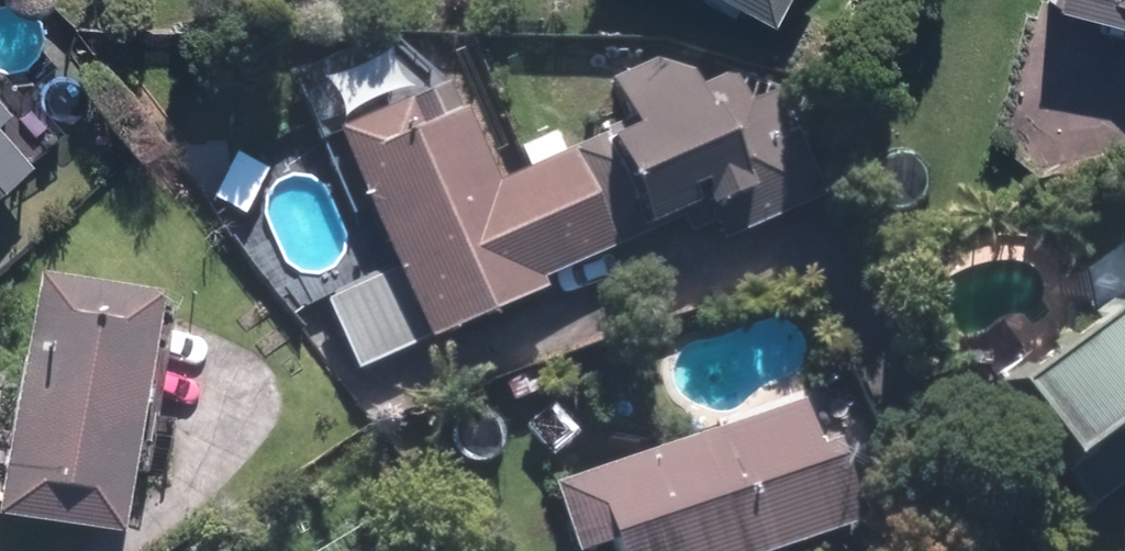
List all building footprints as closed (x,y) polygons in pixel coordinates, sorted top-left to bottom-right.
[(737,33),(757,0),(682,0),(737,33)] [(1028,20),(1124,41),(1124,0),(1033,0),(1028,20)] [(808,185),(802,169),(855,151),(861,165),(917,146),(882,55),(776,96),(764,65),(685,95),(681,76),(598,77),(615,139),(586,150),(619,235),(678,213),(715,248),(779,216),(808,185)] [(487,184),(454,95),(335,139),(411,343),(598,274),(555,159),(487,184)] [(17,162),(0,142),(0,176),(17,162)] [(222,156),(202,206),(244,223),(265,174),(222,156)] [(1035,490),(1047,481),(1073,516),(1124,478),(1124,456),(1110,435),(1124,424),(1124,291),(971,403),(1035,490)] [(12,293),(0,367),(0,518),(96,533),(133,313),(12,293)] [(533,499),(550,547),(576,538),(581,550),(795,550),(832,538),(788,410),(533,499)]
